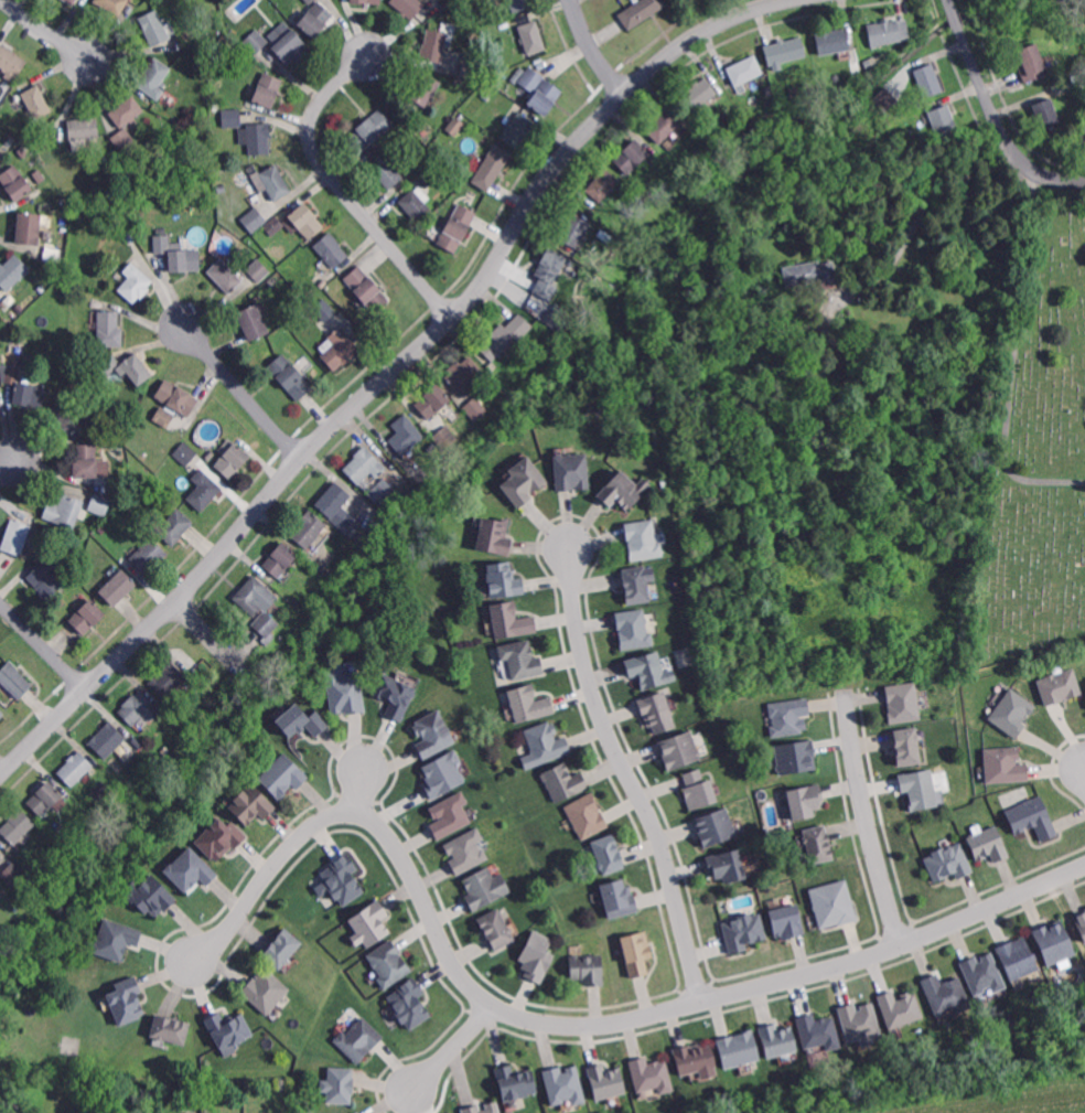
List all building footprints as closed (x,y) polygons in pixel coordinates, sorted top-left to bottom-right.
[(94,1),(94,0),(129,0),(121,15),(94,1)] [(299,23),(318,0),(320,0),(335,13),(315,36),(299,23)] [(390,1),(391,0),(424,0),(427,2),(412,19),(390,1)] [(444,2),(448,0),(452,0),(454,4),(448,9),(444,2)] [(514,11),(510,0),(532,0),(534,4),(514,11)] [(619,13),(638,0),(667,0),(669,3),(631,30),(619,13)] [(197,11),(196,3),(204,2),(205,10),(197,11)] [(153,45),(139,15),(158,7),(172,36),(153,45)] [(872,47),(868,23),(899,18),(902,39),(880,43),(880,46),(872,47)] [(528,54),(518,25),(538,19),(547,47),(528,54)] [(315,52),(302,64),(296,57),(288,64),(272,46),(275,44),(271,40),(283,29),(287,32),(293,26),(315,52)] [(819,54),(816,32),(847,26),(850,49),(819,54)] [(443,63),(421,57),(428,28),(449,32),(443,63)] [(256,54),(244,41),(257,29),(270,42),(256,54)] [(776,63),(772,44),(803,35),(807,55),(776,63)] [(232,50),(225,46),(229,40),(235,43),(232,50)] [(17,76),(0,65),(0,45),(2,42),(29,60),(17,76)] [(1024,83),(1017,62),(1022,60),(1018,49),(1038,42),(1050,73),(1024,83)] [(737,85),(728,67),(755,53),(764,72),(737,85)] [(159,99),(137,84),(157,56),(172,67),(160,85),(166,89),(159,99)] [(1084,60),(1084,63),(1084,67),(1077,69),(1075,64),(1084,60)] [(925,98),(914,69),(935,62),(945,90),(925,98)] [(533,94),(516,82),(528,66),(544,77),(533,94)] [(427,106),(409,95),(425,69),(443,81),(427,106)] [(272,107),(254,99),(265,71),(284,78),(272,107)] [(691,114),(678,96),(706,75),(719,92),(691,114)] [(1076,85),(1074,78),(1081,76),(1083,84),(1076,85)] [(545,115),(528,104),(546,78),(562,90),(545,115)] [(35,117),(22,92),(36,83),(51,108),(35,117)] [(887,111),(873,98),(887,85),(900,98),(887,111)] [(490,97),(483,92),(487,86),(494,90),(490,97)] [(121,128),(109,111),(133,93),(146,109),(121,128)] [(1043,128),(1033,104),(1052,96),(1062,120),(1043,128)] [(219,110),(213,109),(215,100),(222,103),(219,110)] [(939,140),(928,110),(950,103),(962,131),(939,140)] [(660,143),(646,128),(669,107),(683,121),(660,143)] [(224,128),(222,110),(240,108),(241,127),(224,128)] [(358,152),(347,139),(358,130),(356,127),(379,108),(393,124),(358,152)] [(518,148),(502,136),(520,109),(537,120),(518,148)] [(71,139),(68,118),(98,115),(100,136),(71,139)] [(456,136),(447,128),(456,116),(466,124),(456,136)] [(32,132),(29,124),(35,120),(40,129),(32,132)] [(271,152),(250,154),(250,145),(238,145),(238,129),(249,128),(248,122),(272,120),(272,136),(270,136),(271,152)] [(1078,125),(1077,144),(1084,145),(1084,125),(1078,125)] [(121,151),(111,137),(127,127),(137,140),(121,151)] [(11,146),(7,142),(11,135),(17,138),(11,146)] [(629,174),(613,158),(636,137),(652,152),(629,174)] [(490,191),(472,180),(496,142),(513,152),(490,191)] [(23,158),(20,151),(26,147),(30,153),(23,158)] [(389,189),(368,164),(384,151),(405,175),(389,189)] [(418,172),(413,167),(421,160),(426,165),(418,172)] [(17,201),(0,178),(0,174),(17,162),(34,188),(17,201)] [(275,200),(260,172),(277,162),(292,190),(275,200)] [(601,202),(587,189),(605,165),(621,179),(601,202)] [(41,182),(33,171),(40,167),(47,178),(41,182)] [(427,189),(418,178),(432,167),(440,176),(427,189)] [(430,195),(425,200),(433,210),(419,224),(398,200),(412,186),(413,188),(419,183),(430,195)] [(456,252),(438,242),(460,202),(477,212),(456,252)] [(324,226),(308,240),(299,229),(292,235),(284,226),(271,237),(264,227),(277,216),(282,223),(305,204),(324,226)] [(250,234),(238,220),(254,206),(266,221),(250,234)] [(40,245),(17,243),(20,211),(43,213),(40,245)] [(586,234),(588,235),(584,239),(582,238),(577,249),(558,239),(561,233),(559,232),(562,226),(565,227),(571,214),(590,224),(586,234)] [(129,240),(126,233),(131,231),(135,238),(129,240)] [(334,268),(314,244),(331,231),(351,254),(334,268)] [(171,240),(180,240),(181,248),(201,248),(202,269),(171,270),(170,252),(154,253),(154,234),(171,233),(171,240)] [(552,300),(534,291),(542,276),(535,272),(550,245),(568,255),(554,281),(560,286),(552,300)] [(9,290),(0,281),(0,261),(1,260),(4,264),(17,253),(32,268),(9,290)] [(230,293),(207,270),(222,257),(244,279),(230,293)] [(259,281),(247,269),(259,257),(271,269),(259,281)] [(820,261),(835,259),(840,285),(825,288),(823,280),(787,287),(784,266),(820,259),(820,261)] [(141,298),(139,296),(135,302),(119,289),(130,276),(123,270),(132,260),(154,279),(149,286),(151,287),(141,298)] [(375,311),(345,278),(361,264),(390,298),(375,311)] [(311,297),(307,292),(313,287),(316,292),(311,297)] [(326,321),(314,308),(325,297),(337,310),(326,321)] [(21,312),(15,307),(20,301),(25,307),(21,312)] [(249,340),(237,311),(259,302),(271,331),(249,340)] [(560,331),(566,322),(561,320),(567,310),(554,302),(542,320),(560,331)] [(120,345),(98,345),(100,309),(120,310),(119,328),(125,328),(123,345),(120,345)] [(535,327),(519,342),(516,339),(494,362),(480,347),(494,333),(493,332),(503,322),(507,325),(520,312),(535,327)] [(816,331),(845,327),(847,343),(810,350),(807,334),(804,335),(802,320),(814,318),(816,331)] [(334,370),(322,354),(324,352),(320,346),(331,336),(329,334),(341,324),(361,347),(334,370)] [(698,362),(696,350),(707,347),(709,360),(698,362)] [(154,374),(139,386),(122,364),(108,375),(99,363),(114,351),(121,361),(136,350),(154,374)] [(298,399),(268,365),(283,352),(314,386),(300,398),(298,399)] [(485,372),(461,393),(447,376),(451,372),(449,368),(459,360),(462,363),(471,355),(485,372)] [(44,407),(13,400),(17,383),(3,379),(1,362),(23,366),(20,379),(47,385),(44,407)] [(190,416),(179,410),(168,429),(153,421),(162,407),(165,409),(169,404),(155,396),(166,377),(201,397),(190,416)] [(429,418),(415,403),(438,382),(452,397),(429,418)] [(67,437),(58,424),(62,421),(52,406),(68,395),(87,424),(67,437)] [(475,419),(464,406),(476,395),(488,408),(475,419)] [(402,456),(389,440),(399,431),(393,424),(406,411),(426,435),(402,456)] [(444,451),(433,438),(447,426),(458,439),(444,451)] [(235,440),(251,454),(232,478),(215,463),(224,453),(217,448),(229,436),(235,440)] [(187,465),(174,453),(186,439),(200,451),(187,465)] [(75,477),(75,458),(77,458),(77,442),(97,442),(98,475),(75,477)] [(377,477),(372,471),(358,483),(344,468),(356,456),(354,453),(365,443),(387,468),(377,477)] [(212,460),(206,456),(212,449),(217,453),(212,460)] [(571,457),(588,454),(591,489),(579,491),(578,488),(574,488),(576,491),(558,493),(555,458),(557,456),(561,456),(563,457),(568,457),(568,454),(571,454),(571,457)] [(541,492),(540,490),(534,495),(533,494),(530,495),(534,499),(519,510),(501,488),(508,481),(508,480),(513,477),(508,472),(528,457),(550,484),(541,492)] [(202,511),(187,497),(200,484),(193,478),(202,467),(224,488),(202,511)] [(632,482),(635,484),(635,485),(636,486),(643,479),(652,485),(627,514),(619,506),(620,505),(615,502),(609,510),(595,497),(619,471),(632,482)] [(382,507),(369,493),(385,478),(398,491),(382,507)] [(348,514),(350,513),(363,525),(351,539),(336,526),(337,525),(314,505),(335,482),(352,496),(341,507),(348,514)] [(117,494),(108,493),(108,483),(117,483),(117,494)] [(75,528),(43,516),(50,500),(57,503),(63,491),(86,500),(75,528)] [(104,513),(88,507),(95,491),(110,497),(104,513)] [(174,546),(158,531),(179,506),(196,521),(174,546)] [(305,547),(290,534),(300,521),(299,520),(308,507),(325,523),(305,547)] [(22,555),(1,547),(12,517),(32,524),(22,555)] [(501,523),(502,518),(509,521),(506,539),(513,541),(509,557),(475,552),(480,527),(479,527),(481,520),(501,523)] [(658,546),(663,545),(665,558),(631,564),(625,525),(654,521),(656,529),(657,531),(658,535),(656,536),(658,546)] [(147,575),(130,557),(153,535),(169,553),(147,575)] [(279,577),(264,564),(283,539),(299,554),(279,577)] [(52,575),(57,570),(67,580),(47,599),(26,577),(49,556),(57,565),(50,572),(52,575)] [(513,569),(514,569),(516,579),(523,578),(525,593),(488,600),(486,584),(488,584),(485,565),(511,560),(513,569)] [(646,569),(654,568),(656,580),(648,582),(648,585),(649,585),(651,589),(648,589),(651,602),(626,607),(625,596),(624,588),(622,578),(624,578),(623,570),(645,566),(646,569)] [(115,606),(99,591),(123,567),(138,582),(115,606)] [(69,581),(66,577),(72,571),(76,576),(69,581)] [(256,617),(234,597),(255,574),(268,587),(260,596),(268,602),(256,617)] [(299,603),(291,598),(294,593),(302,599),(299,603)] [(84,633),(69,619),(92,597),(107,612),(84,633)] [(276,607),(273,604),(279,598),(282,600),(276,607)] [(517,620),(536,617),(539,633),(496,641),(490,606),(516,601),(518,616),(516,617),(517,620)] [(268,638),(254,623),(266,610),(280,623),(268,638)] [(648,634),(654,634),(655,646),(622,652),(619,634),(621,634),(621,631),(619,631),(615,614),(645,610),(646,619),(647,620),(648,623),(647,624),(648,634)] [(534,660),(540,657),(545,675),(512,682),(507,662),(499,663),(496,648),(529,641),(534,660)] [(662,665),(665,673),(674,671),(677,681),(642,692),(640,683),(641,682),(638,675),(630,678),(624,662),(657,652),(662,665)] [(166,698),(150,682),(172,659),(189,676),(166,698)] [(20,699),(0,679),(0,670),(10,660),(35,684),(20,699)] [(1082,694),(1068,698),(1070,699),(1062,703),(1062,702),(1044,707),(1036,682),(1045,678),(1044,677),(1054,674),(1054,675),(1073,668),(1082,694)] [(341,676),(359,673),(366,713),(347,716),(346,713),(332,716),(325,673),(340,671),(341,676)] [(402,724),(386,716),(391,703),(385,700),(384,702),(373,696),(382,674),(417,689),(416,693),(416,695),(415,699),(412,699),(402,724)] [(922,720),(890,725),(889,714),(890,714),(889,706),(891,706),(890,704),(889,704),(885,687),(916,683),(922,720)] [(536,703),(551,698),(557,714),(518,726),(507,693),(534,684),(538,697),(535,698),(536,703)] [(162,710),(151,721),(143,715),(133,725),(119,710),(123,706),(122,704),(133,693),(136,695),(141,688),(162,710)] [(1030,716),(1028,715),(1025,718),(1027,719),(1023,724),(1027,727),(1017,740),(989,720),(1011,689),(1036,708),(1030,716)] [(672,711),(673,710),(675,716),(674,717),(677,728),(655,736),(653,728),(648,729),(644,718),(643,718),(637,703),(664,693),(672,711)] [(801,719),(806,718),(807,730),(802,730),(802,735),(772,738),(771,727),(774,727),(773,718),(771,719),(769,705),(807,699),(809,716),(799,717),(801,719)] [(307,716),(295,702),(273,721),(290,738),(304,725),(314,737),(328,724),(315,710),(307,716)] [(449,729),(451,728),(453,732),(451,734),(456,743),(425,761),(416,746),(426,740),(422,736),(419,738),(413,728),(417,726),(416,723),(439,710),(449,729)] [(106,759),(88,741),(110,719),(128,737),(106,759)] [(550,726),(555,725),(558,735),(555,736),(557,741),(566,738),(572,753),(526,772),(522,760),(534,755),(525,732),(549,723),(550,726)] [(898,767),(896,756),(893,731),(916,727),(917,734),(920,736),(921,739),(919,741),(922,763),(898,767)] [(669,772),(658,742),(691,730),(699,750),(701,751),(702,756),(700,758),(701,760),(669,772)] [(780,775),(778,772),(777,772),(776,767),(777,766),(774,747),(813,740),(816,757),(815,757),(817,769),(780,775)] [(94,763),(77,779),(80,783),(75,789),(56,769),(67,758),(66,758),(73,752),(74,753),(78,748),(94,763)] [(1017,766),(1028,764),(1029,782),(987,784),(985,750),(1019,748),(1020,761),(1017,761),(1017,766)] [(458,768),(459,767),(461,771),(460,772),(461,774),(462,773),(466,781),(431,801),(423,786),(427,784),(423,779),(427,778),(421,769),(455,750),(462,762),(456,766),(458,768)] [(298,791),(291,785),(290,786),(291,788),(286,793),(287,794),(280,803),(257,781),(282,752),(310,779),(298,791)] [(114,762),(109,758),(114,753),(118,758),(114,762)] [(571,780),(581,774),(589,790),(557,806),(546,784),(545,784),(540,777),(565,764),(570,773),(568,774),(571,780)] [(705,781),(709,779),(718,801),(690,811),(683,789),(688,786),(684,775),(700,769),(705,781)] [(939,807),(911,813),(909,802),(911,802),(909,792),(902,793),(899,777),(932,770),(939,807)] [(42,816),(26,801),(50,779),(64,794),(42,816)] [(277,809),(264,822),(258,816),(247,828),(227,809),(232,803),(229,801),(239,791),(243,793),(251,784),(277,809)] [(792,822),(786,792),(820,785),(825,802),(820,803),(821,810),(814,811),(815,817),(792,822)] [(473,823),(438,842),(430,826),(444,818),(443,817),(439,820),(438,818),(434,821),(429,810),(462,791),(470,804),(464,806),(473,823)] [(600,813),(601,812),(609,827),(582,842),(565,809),(592,793),(597,802),(595,802),(601,811),(599,811),(600,813)] [(1059,835),(1042,843),(1034,826),(1028,830),(1027,827),(1023,828),(1024,831),(1016,835),(1006,812),(1023,804),(1023,803),(1031,800),(1032,800),(1041,796),(1059,835)] [(14,844),(0,830),(0,827),(22,807),(36,823),(14,844)] [(703,848),(698,836),(700,835),(695,820),(727,809),(734,827),(735,828),(738,832),(737,834),(737,836),(703,848)] [(224,827),(229,821),(246,837),(235,850),(232,847),(217,863),(212,858),(210,859),(193,843),(206,828),(206,827),(207,825),(203,821),(210,813),(224,827)] [(57,832),(52,827),(58,821),(63,825),(57,832)] [(827,834),(829,843),(830,848),(831,848),(835,860),(812,866),(806,845),(805,844),(804,841),(805,838),(803,832),(825,826),(827,834)] [(1009,856),(995,864),(990,855),(985,857),(986,857),(977,861),(967,839),(969,838),(969,836),(974,835),(975,835),(996,826),(1009,856)] [(482,850),(484,849),(490,859),(456,877),(449,863),(454,859),(452,855),(449,856),(443,847),(477,827),(485,841),(477,844),(482,850)] [(604,877),(601,869),(600,869),(599,865),(600,863),(592,843),(613,835),(625,868),(604,877)] [(974,873),(959,879),(956,873),(946,877),(947,878),(935,884),(924,859),(933,856),(932,854),(944,847),(945,850),(960,843),(974,873)] [(218,876),(208,888),(200,880),(197,882),(198,882),(192,890),(191,889),(185,895),(162,873),(169,865),(171,866),(189,847),(218,876)] [(745,879),(724,885),(722,878),(715,880),(713,874),(710,875),(706,858),(738,849),(745,879)] [(357,882),(358,882),(365,893),(343,908),(337,900),(334,902),(327,891),(330,890),(324,882),(325,881),(321,875),(331,868),(330,866),(347,854),(359,870),(352,876),(357,882)] [(13,887),(1,874),(14,861),(26,875),(13,887)] [(495,878),(502,875),(512,892),(473,913),(465,898),(470,896),(462,881),(488,867),(495,878)] [(178,901),(165,914),(163,911),(155,919),(148,911),(142,917),(126,900),(127,899),(127,897),(130,893),(125,888),(131,880),(139,887),(150,875),(178,901)] [(624,888),(631,887),(633,896),(634,895),(638,912),(608,921),(599,887),(622,880),(624,888)] [(839,927),(838,924),(820,930),(809,891),(847,880),(858,921),(839,927)] [(368,950),(363,943),(357,948),(351,938),(357,933),(348,921),(379,900),(390,917),(384,921),(393,933),(368,950)] [(783,940),(782,935),(775,938),(769,912),(797,905),(805,933),(783,940)] [(495,952),(477,920),(498,909),(508,928),(512,929),(514,932),(513,935),(515,940),(495,952)] [(752,917),(761,914),(769,939),(752,944),(751,942),(745,944),(748,951),(731,955),(722,924),(739,920),(738,918),(751,913),(752,917)] [(1074,917),(1084,913),(1084,942),(1074,917)] [(138,948),(127,944),(121,964),(89,954),(93,944),(95,944),(101,920),(142,932),(138,948)] [(1075,954),(1046,966),(1032,931),(1048,924),(1048,925),(1061,920),(1075,954)] [(279,971),(261,954),(284,928),(303,944),(289,961),(289,962),(286,965),(283,965),(279,971)] [(541,986),(525,977),(527,973),(522,970),(525,964),(518,961),(534,931),(554,941),(547,953),(556,957),(541,986)] [(648,974),(630,978),(626,964),(625,964),(619,939),(646,932),(653,957),(645,960),(648,974)] [(1038,970),(1010,982),(996,948),(1012,941),(1023,937),(1038,970)] [(400,957),(401,956),(412,972),(384,992),(376,981),(380,978),(375,971),(373,970),(370,966),(370,964),(366,957),(390,941),(400,955),(399,956),(400,957)] [(1006,987),(993,993),(990,986),(984,989),(985,992),(974,996),(959,963),(975,956),(978,962),(982,961),(980,956),(991,952),(1006,987)] [(580,955),(603,955),(603,986),(587,986),(587,984),(581,984),(581,980),(570,980),(570,957),(572,957),(572,956),(573,955),(579,955),(580,955)] [(291,991),(273,1010),(273,1013),(271,1015),(269,1015),(267,1017),(240,993),(254,978),(256,981),(258,980),(256,977),(266,966),(291,991)] [(942,985),(943,985),(942,983),(958,976),(971,1007),(957,1014),(954,1008),(944,1013),(944,1014),(939,1016),(937,1015),(935,1016),(921,981),(936,974),(942,985)] [(147,1014),(141,1016),(142,1018),(119,1027),(110,1005),(108,1005),(105,995),(117,989),(115,985),(137,976),(143,993),(139,995),(147,1014)] [(410,1032),(404,1024),(401,1026),(394,1015),(396,1014),(390,1006),(391,1005),(387,998),(398,991),(397,989),(415,977),(426,995),(420,998),(432,1017),(410,1032)] [(895,1000),(901,998),(900,994),(910,991),(911,995),(914,994),(923,1017),(888,1030),(877,996),(892,991),(895,1000)] [(881,1034),(879,1036),(874,1037),(873,1037),(872,1037),(874,1045),(862,1048),(860,1040),(848,1044),(838,1008),(855,1004),(857,1012),(861,1010),(860,1006),(873,1003),(881,1034)] [(226,1024),(243,1014),(255,1035),(232,1047),(229,1044),(218,1050),(210,1034),(211,1032),(205,1021),(221,1013),(226,1024)] [(816,1020),(834,1016),(841,1048),(827,1051),(826,1045),(804,1050),(796,1018),(814,1014),(816,1020)] [(168,1018),(168,1017),(173,1018),(173,1020),(179,1021),(180,1020),(192,1024),(185,1047),(163,1040),(161,1042),(158,1041),(157,1039),(150,1037),(157,1015),(168,1018)] [(384,1038),(372,1050),(372,1049),(365,1056),(365,1057),(357,1066),(334,1041),(343,1032),(346,1036),(353,1028),(353,1027),(356,1025),(357,1024),(363,1018),(384,1038)] [(776,1029),(791,1026),(796,1051),(765,1059),(758,1028),(774,1024),(776,1029)] [(761,1061),(723,1070),(717,1040),(733,1036),(733,1037),(735,1037),(735,1036),(745,1032),(744,1031),(753,1029),(761,1061)] [(701,1048),(711,1046),(717,1068),(679,1077),(673,1049),(689,1046),(689,1047),(700,1045),(701,1048)] [(648,1064),(666,1060),(674,1092),(659,1095),(657,1089),(636,1093),(629,1062),(646,1058),(648,1064)] [(606,1072),(612,1070),(612,1069),(621,1067),(626,1093),(594,1101),(587,1068),(604,1063),(606,1072)] [(514,1073),(533,1069),(538,1092),(528,1094),(528,1096),(502,1103),(494,1069),(512,1064),(514,1073)] [(586,1102),(571,1105),(570,1099),(562,1101),(563,1103),(551,1106),(542,1071),(560,1067),(561,1073),(567,1071),(566,1068),(578,1066),(586,1102)] [(353,1095),(352,1095),(351,1105),(326,1104),(327,1094),(321,1093),(322,1081),(327,1081),(329,1069),(354,1070),(353,1079),(354,1079),(353,1095)] [(279,1090),(279,1080),(288,1080),(288,1090),(279,1090)] [(498,1102),(501,1112),(463,1112),(462,1110),(480,1105),(482,1111),(488,1110),(487,1104),(498,1102)]
